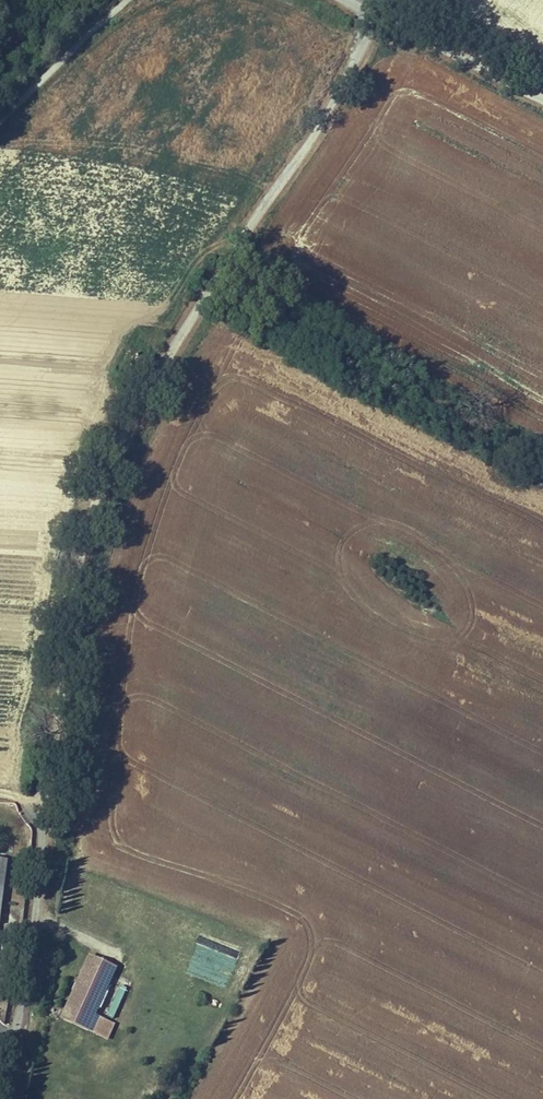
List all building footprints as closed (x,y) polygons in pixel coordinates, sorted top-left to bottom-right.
[(109,980),(114,968),(89,957),(84,969),(109,980)] [(92,1018),(109,980),(84,969),(67,1007),(92,1018)] [(61,1019),(86,1030),(92,1018),(67,1007),(61,1019)]
